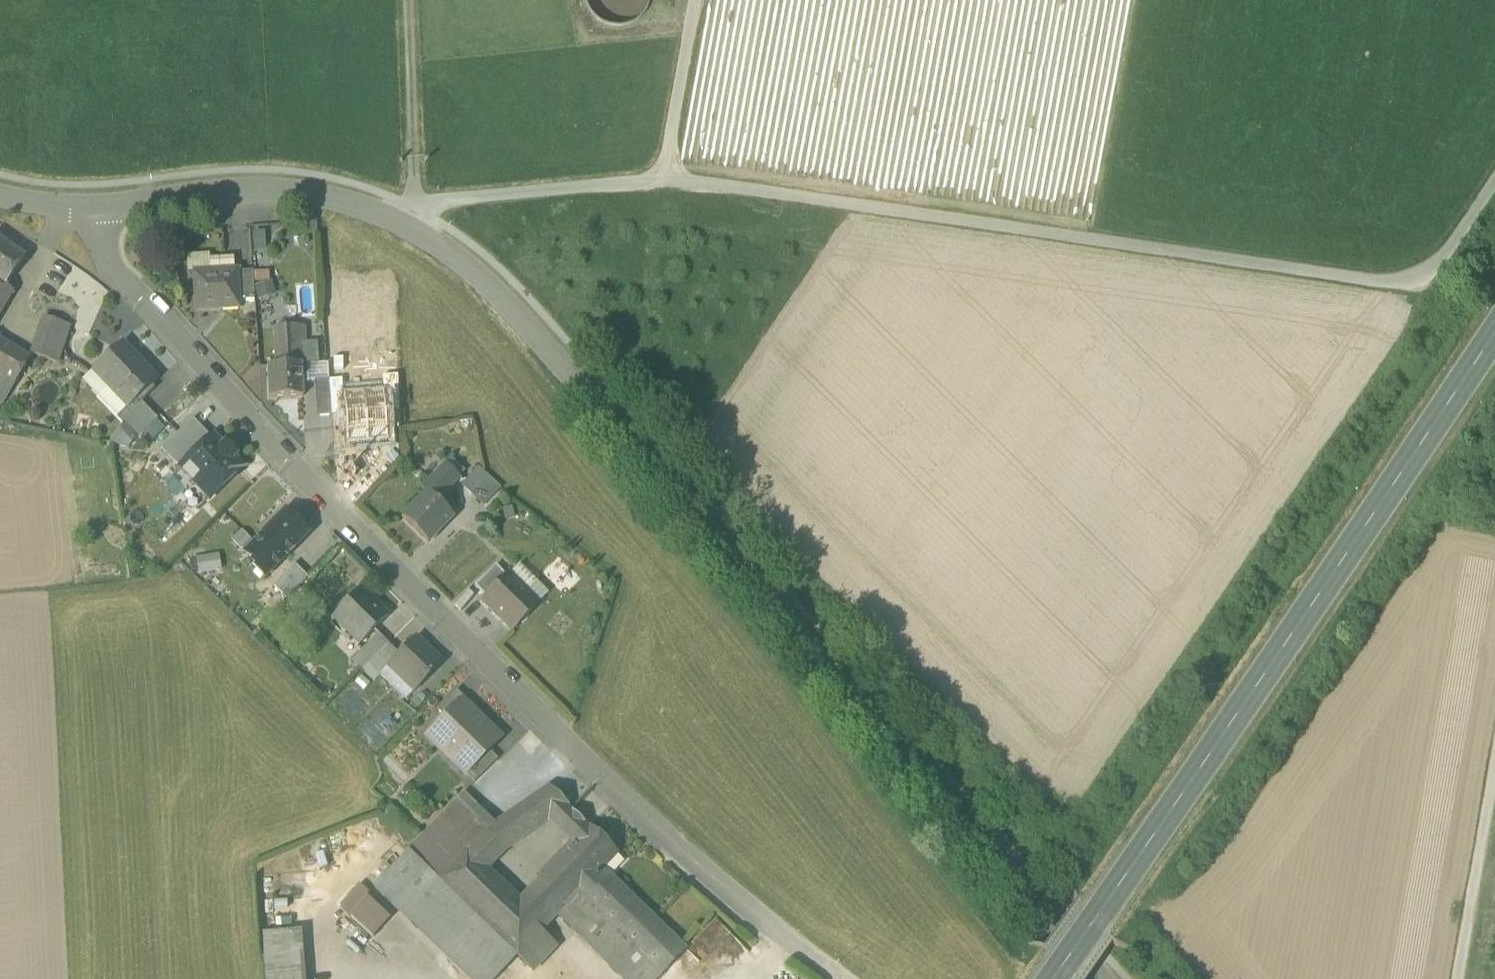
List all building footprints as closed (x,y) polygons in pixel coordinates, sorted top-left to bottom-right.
[(614,25),(626,24),(637,19),(645,10),(650,0),(586,0),(587,3),(593,14),(602,21),(614,25)] [(253,231),(254,253),(266,252),(265,231),(253,231)] [(161,235),(162,251),(172,251),(171,234),(161,235)] [(4,287),(5,286),(24,258),(0,241),(0,284),(4,287)] [(187,273),(194,272),(210,272),(209,259),(209,254),(187,255),(187,273)] [(194,272),(196,311),(239,308),(239,300),(237,273),(237,270),(234,270),(234,258),(209,259),(210,272),(194,272)] [(252,272),(253,272),(253,286),(254,286),(269,282),(268,271),(252,272)] [(237,273),(239,300),(254,299),(253,286),(253,272),(237,273)] [(272,281),(269,282),(254,286),(258,300),(276,295),(272,281)] [(13,292),(5,286),(4,287),(0,284),(0,314),(13,292)] [(32,354),(56,363),(69,325),(44,317),(32,354)] [(276,328),(278,365),(301,364),(302,375),(307,375),(307,364),(317,363),(316,344),(306,344),(305,327),(276,328)] [(3,404),(30,358),(30,357),(0,340),(0,379),(0,403),(3,404)] [(93,370),(108,386),(128,407),(129,408),(138,399),(157,381),(121,343),(92,370),(93,370)] [(328,363),(317,363),(307,364),(307,375),(302,375),(301,375),(302,382),(314,381),(329,380),(328,363)] [(301,375),(302,375),(301,364),(278,365),(267,366),(269,399),(303,397),(302,382),(301,375)] [(108,386),(93,370),(82,380),(97,396),(108,386)] [(397,375),(382,376),(383,390),(384,390),(386,412),(399,411),(397,375)] [(343,393),(342,379),(329,380),(332,416),(344,415),(342,393),(343,393)] [(314,381),(317,417),(332,416),(329,380),(314,381)] [(118,417),(128,407),(108,386),(97,396),(118,417)] [(388,442),(386,412),(384,390),(383,390),(363,392),(343,393),(342,393),(344,415),(346,445),(367,443),(388,442)] [(123,423),(137,439),(142,434),(158,419),(138,399),(129,408),(128,407),(118,417),(117,417),(123,423)] [(166,428),(158,419),(142,434),(150,443),(166,428)] [(161,450),(179,469),(211,438),(193,419),(161,450)] [(129,447),(137,439),(123,423),(109,443),(129,447)] [(222,447),(212,437),(211,438),(179,469),(181,470),(190,462),(202,474),(193,483),(209,500),(242,468),(232,458),(235,455),(225,444),(222,447)] [(402,518),(428,543),(453,517),(437,501),(459,478),(446,464),(422,489),(426,493),(402,518)] [(461,485),(483,506),(500,489),(478,468),(461,485)] [(286,511),(263,535),(286,557),(309,534),(286,511)] [(268,575),(286,557),(263,535),(245,553),(268,575)] [(220,568),(218,560),(210,561),(208,555),(198,557),(200,572),(220,568)] [(273,586),(287,599),(308,578),(294,564),(273,586)] [(519,564),(510,573),(511,574),(510,576),(537,603),(538,601),(540,603),(548,594),(519,564)] [(474,587),(485,598),(506,577),(495,566),(474,587)] [(509,631),(510,632),(540,603),(538,601),(537,603),(510,576),(511,574),(510,573),(506,577),(485,598),(480,603),(482,604),(483,603),(499,619),(501,617),(512,628),(509,631)] [(357,645),(358,646),(389,615),(387,614),(384,617),(373,606),(375,604),(361,591),(363,590),(362,589),(331,620),(332,621),(334,619),(347,633),(350,630),(361,641),(357,645)] [(399,655),(388,644),(378,634),(352,661),(362,671),(374,682),(380,675),(388,667),(388,666),(399,655)] [(388,666),(388,667),(414,692),(442,664),(415,638),(399,655),(388,666)] [(406,701),(414,692),(388,667),(380,675),(406,701)] [(437,710),(446,719),(462,702),(463,703),(466,700),(456,691),(437,710)] [(470,767),(471,768),(488,750),(499,739),(463,703),(462,702),(446,719),(428,737),(437,746),(442,740),(470,767)] [(464,773),(475,783),(498,760),(488,750),(471,768),(470,767),(464,773)] [(408,852),(437,880),(467,849),(485,831),(506,851),(548,821),(573,844),(588,828),(567,807),(568,806),(548,787),(493,826),(463,795),(408,852)] [(574,864),(592,878),(597,873),(616,853),(589,827),(588,828),(573,844),(557,861),(567,871),(574,864)] [(437,880),(517,957),(537,936),(547,925),(520,899),(489,870),(467,849),(437,880)] [(517,957),(437,880),(408,852),(374,887),(469,978),(495,978),(517,957)] [(557,861),(537,881),(564,907),(576,895),(592,878),(574,864),(567,871),(557,861)] [(592,878),(576,895),(660,978),(686,951),(610,876),(605,881),(597,873),(592,878)] [(557,915),(564,907),(537,881),(529,890),(520,899),(547,925),(557,915)] [(388,915),(355,886),(337,905),(370,935),(388,915)] [(660,978),(576,895),(564,907),(557,915),(622,978),(659,978),(660,978)] [(303,935),(263,938),(266,978),(306,978),(303,935)] [(549,948),(537,936),(517,957),(529,969),(549,948)]
